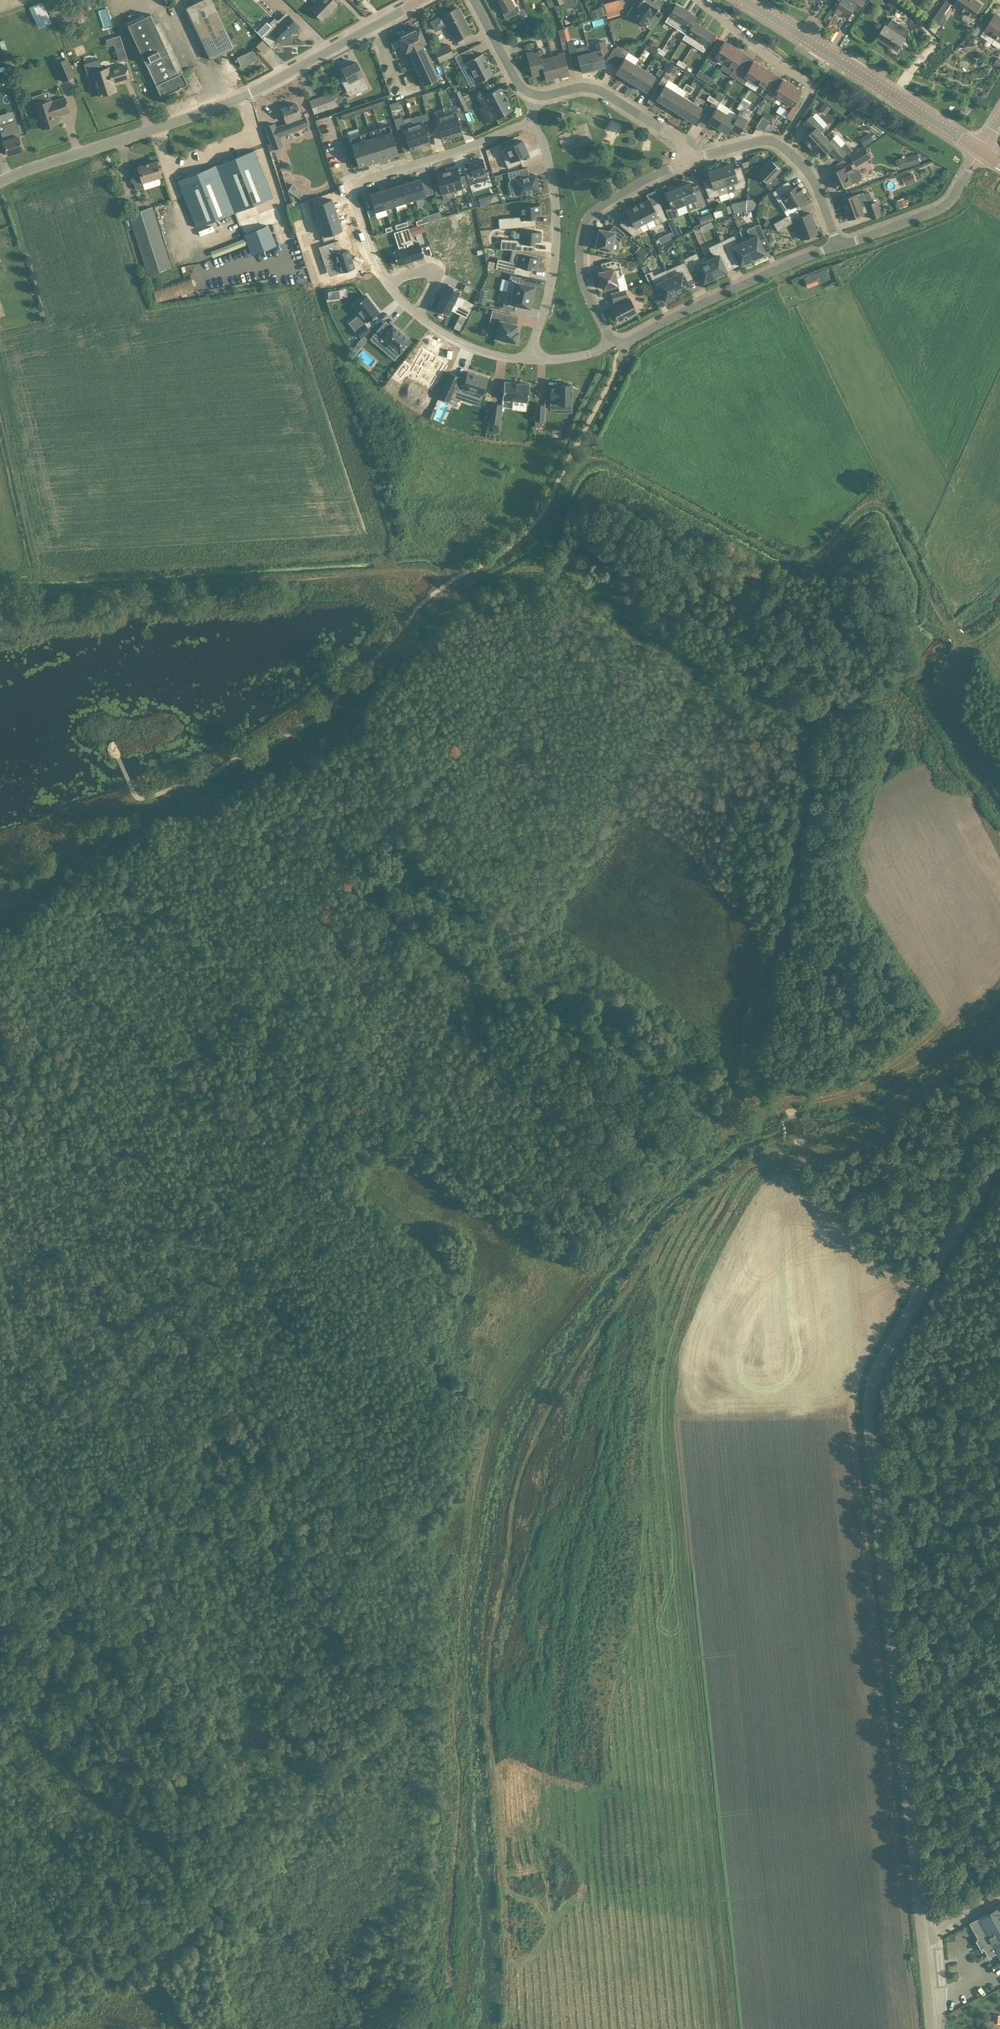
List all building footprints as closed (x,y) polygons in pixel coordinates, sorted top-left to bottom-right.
[(231,38),(213,0),(200,0),(186,7),(206,50),(210,59),(235,47),(231,38)] [(334,0),(319,0),(317,3),(315,1),(309,7),(322,20),(338,4),(334,0)] [(506,18),(517,12),(511,0),(496,0),(506,18)] [(563,0),(552,0),(554,5),(557,13),(566,9),(564,3),(563,0)] [(619,8),(624,7),(622,0),(614,0),(604,2),(608,17),(621,14),(619,8)] [(641,23),(645,26),(652,15),(653,15),(654,16),(663,1),(662,1),(661,0),(641,0),(638,5),(634,3),(627,14),(641,23)] [(840,2),(835,10),(841,14),(842,13),(849,17),(855,8),(860,11),(866,1),(865,0),(841,0),(840,2)] [(901,2),(899,0),(890,0),(888,3),(897,8),(898,7),(900,4),(901,2)] [(954,3),(965,11),(962,16),(963,20),(971,26),(976,19),(973,17),(976,12),(982,4),(977,0),(956,0),(954,3)] [(43,1),(34,5),(35,7),(41,20),(49,16),(45,5),(43,1)] [(934,19),(939,22),(944,14),(949,7),(951,4),(946,1),(943,6),(934,19)] [(676,4),(670,12),(665,21),(675,28),(686,10),(676,4)] [(447,25),(455,40),(471,32),(458,6),(430,21),(435,31),(447,25)] [(49,9),(51,15),(57,13),(55,7),(49,9)] [(593,18),(602,16),(600,7),(591,10),(593,18)] [(686,10),(675,28),(685,34),(682,39),(696,16),(686,10)] [(188,84),(182,72),(178,74),(150,14),(127,25),(146,64),(157,87),(161,96),(188,84)] [(299,25),(292,18),(288,14),(280,23),(277,20),(274,17),(269,23),(268,24),(266,21),(257,31),(262,36),(261,36),(272,47),(273,46),(271,44),(277,39),(281,43),(299,25)] [(996,14),(984,31),(999,42),(999,16),(996,14)] [(696,16),(682,39),(693,45),(704,28),(694,21),(697,16),(696,16)] [(897,50),(903,42),(909,32),(909,30),(907,28),(892,18),(888,26),(886,24),(877,37),(897,50)] [(423,84),(439,77),(424,45),(427,43),(419,27),(399,37),(406,53),(408,52),(423,84)] [(692,52),(695,47),(703,52),(714,34),(704,28),(693,45),(690,50),(692,52)] [(567,42),(565,36),(560,37),(563,49),(568,48),(567,42)] [(263,53),(269,47),(262,40),(257,45),(263,53)] [(573,40),(570,41),(567,42),(568,48),(571,59),(578,57),(581,72),(589,70),(589,72),(594,70),(589,51),(587,45),(575,49),(573,40)] [(595,49),(589,51),(594,70),(598,69),(598,68),(605,66),(603,56),(602,52),(608,51),(605,40),(594,43),(595,49)] [(725,61),(735,45),(730,43),(730,44),(724,40),(721,45),(716,42),(707,57),(716,63),(719,58),(725,61)] [(440,63),(455,56),(455,55),(450,43),(434,50),(440,63)] [(623,48),(623,47),(622,47),(618,44),(615,49),(614,47),(607,58),(607,60),(613,64),(623,48)] [(720,69),(730,74),(735,78),(743,64),(738,61),(744,52),(738,49),(739,48),(735,45),(725,61),(720,69)] [(123,46),(116,48),(119,61),(127,58),(123,46)] [(455,56),(463,71),(470,68),(477,82),(494,74),(483,52),(474,57),(473,55),(474,54),(470,48),(455,55),(455,56)] [(624,58),(624,57),(628,51),(623,48),(613,64),(619,67),(615,72),(622,76),(621,77),(625,80),(635,64),(625,57),(624,58)] [(241,66),(257,59),(252,50),(237,57),(241,66)] [(541,61),(541,60),(539,54),(538,51),(533,53),(533,51),(526,53),(532,76),(541,74),(540,72),(544,71),(541,61)] [(558,56),(553,57),(557,76),(561,75),(561,77),(570,75),(567,65),(563,51),(558,53),(558,56)] [(553,57),(541,60),(541,61),(544,71),(546,81),(554,79),(554,77),(557,76),(553,57)] [(75,76),(67,58),(54,63),(62,82),(75,76)] [(114,82),(129,77),(126,65),(108,70),(108,67),(102,69),(98,59),(83,63),(87,75),(93,73),(97,86),(100,95),(116,90),(114,82)] [(342,69),(346,76),(341,78),(347,90),(358,84),(362,92),(369,87),(367,82),(361,70),(356,61),(342,69)] [(743,64),(735,78),(744,83),(748,78),(753,81),(763,65),(759,63),(758,64),(753,61),(748,67),(743,64)] [(667,70),(674,74),(678,67),(671,62),(667,70)] [(635,86),(645,70),(635,64),(625,80),(629,82),(630,81),(636,85),(635,86)] [(763,65),(753,81),(759,85),(755,90),(764,96),(772,84),(767,81),(772,72),(767,69),(767,68),(763,65)] [(655,76),(645,70),(635,86),(639,89),(640,87),(646,91),(655,76)] [(699,70),(696,75),(712,83),(715,77),(699,70)] [(653,91),(658,95),(656,99),(665,105),(674,90),(665,84),(668,79),(663,76),(653,91)] [(772,84),(764,96),(765,96),(774,102),(780,105),(792,83),(789,81),(788,82),(782,79),(777,87),(772,84)] [(792,83),(780,105),(789,111),(786,115),(792,118),(799,107),(794,104),(802,91),(796,87),(797,86),(792,83)] [(489,103),(496,118),(512,109),(500,86),(479,97),(483,106),(489,103)] [(456,91),(454,92),(453,93),(456,99),(457,99),(462,96),(460,92),(459,90),(456,91)] [(684,95),(674,90),(665,105),(674,110),(684,95)] [(310,101),(313,111),(314,113),(337,105),(332,93),(310,101)] [(684,116),(693,101),(684,95),(674,110),(684,116)] [(457,99),(456,99),(462,112),(463,112),(468,109),(466,103),(465,102),(464,99),(462,96),(457,99)] [(69,111),(65,97),(52,102),(51,100),(35,105),(42,128),(58,123),(56,115),(69,111)] [(713,125),(722,111),(717,107),(720,102),(714,99),(712,102),(705,114),(710,117),(707,121),(713,125)] [(399,107),(398,101),(389,104),(391,110),(399,107)] [(702,107),(693,101),(684,116),(693,122),(698,113),(702,107)] [(750,107),(755,110),(758,107),(752,103),(750,102),(748,106),(750,107)] [(820,109),(827,114),(831,108),(825,103),(820,109)] [(763,115),(772,119),(774,113),(765,110),(763,115)] [(722,111),(713,125),(725,132),(733,117),(722,111)] [(446,115),(452,136),(463,133),(456,112),(446,115)] [(734,118),(733,117),(725,132),(726,133),(729,128),(739,134),(748,119),(737,113),(734,118)] [(265,126),(273,149),(273,150),(284,146),(280,136),(309,125),(305,115),(277,127),(275,122),(265,126)] [(415,124),(412,116),(405,118),(404,115),(396,118),(400,128),(415,124)] [(452,136),(446,115),(436,118),(442,139),(452,136)] [(812,130),(804,138),(813,148),(826,136),(822,131),(825,129),(812,115),(803,122),(808,127),(808,126),(812,130)] [(769,122),(770,121),(762,116),(756,126),(763,131),(764,130),(769,122)] [(413,125),(420,146),(430,143),(424,122),(413,125)] [(349,137),(353,148),(358,165),(398,153),(389,124),(349,137)] [(420,146),(413,125),(403,128),(410,149),(420,146)] [(886,130),(875,125),(872,132),(883,137),(886,130)] [(19,136),(16,137),(12,139),(8,128),(0,130),(5,145),(8,154),(23,149),(19,136)] [(864,136),(868,144),(875,139),(874,139),(872,135),(870,132),(864,136)] [(846,143),(842,147),(833,137),(830,140),(826,136),(813,148),(822,158),(830,150),(834,154),(840,160),(847,153),(849,154),(853,151),(846,143)] [(522,140),(500,150),(508,168),(521,162),(519,157),(528,153),(522,140)] [(865,147),(851,156),(856,165),(871,156),(865,147)] [(273,198),(258,159),(254,149),(178,179),(197,228),(273,198)] [(906,156),(908,166),(920,163),(918,156),(918,153),(906,156)] [(750,159),(754,162),(759,157),(755,154),(750,159)] [(469,162),(472,171),(466,173),(470,184),(488,178),(482,158),(469,162)] [(771,190),(779,181),(774,177),(781,170),(770,159),(757,172),(768,183),(766,185),(771,190)] [(144,187),(143,183),(162,176),(160,169),(157,160),(137,166),(140,175),(132,177),(136,190),(144,187)] [(720,167),(728,192),(745,186),(745,180),(740,166),(733,168),(732,163),(720,167)] [(838,189),(861,178),(862,176),(860,170),(856,169),(854,170),(851,164),(845,167),(831,173),(838,189)] [(445,170),(452,191),(468,186),(464,174),(459,176),(456,167),(445,170)] [(529,176),(527,167),(508,172),(510,181),(516,179),(519,194),(539,189),(535,175),(529,176)] [(728,192),(720,167),(708,171),(710,177),(702,180),(709,198),(728,192)] [(452,191),(445,170),(435,173),(438,183),(432,184),(436,196),(452,191)] [(908,175),(911,183),(916,181),(913,173),(908,175)] [(420,178),(410,181),(415,198),(426,195),(420,178)] [(784,211),(805,198),(801,190),(799,186),(798,186),(797,185),(793,187),(788,180),(777,187),(772,192),(784,211)] [(410,181),(400,184),(405,201),(415,198),(410,181)] [(677,185),(684,203),(692,200),(697,207),(706,203),(698,184),(692,186),(690,182),(687,183),(686,181),(677,185)] [(395,205),(405,201),(400,184),(390,187),(395,205)] [(684,203),(677,185),(668,189),(668,191),(666,192),(667,196),(661,199),(670,219),(679,215),(677,206),(684,203)] [(385,208),(395,205),(390,187),(380,190),(385,208)] [(300,198),(304,193),(298,189),(295,195),(300,198)] [(380,190),(370,194),(375,211),(385,208),(380,190)] [(870,211),(873,218),(882,215),(877,200),(868,204),(863,192),(857,194),(842,199),(849,219),(864,213),(870,211)] [(489,196),(491,202),(498,199),(497,194),(489,196)] [(317,215),(335,209),(332,199),(323,201),(321,196),(310,199),(312,205),(314,205),(317,215)] [(748,198),(748,208),(756,208),(756,199),(748,198)] [(905,198),(898,200),(901,207),(907,204),(905,198)] [(637,203),(646,221),(653,217),(656,224),(667,219),(659,201),(652,205),(649,199),(643,202),(642,201),(637,203)] [(746,200),(736,202),(731,203),(734,212),(738,211),(745,209),(746,200)] [(646,221),(637,203),(629,207),(630,209),(627,210),(629,216),(623,219),(620,224),(634,236),(643,231),(639,224),(646,221)] [(508,227),(536,225),(535,215),(541,214),(540,204),(519,206),(520,216),(507,217),(508,227)] [(152,206),(129,213),(148,274),(171,267),(152,206)] [(335,209),(317,215),(320,225),(338,219),(335,209)] [(711,212),(705,215),(708,221),(713,218),(711,212)] [(801,239),(817,233),(814,225),(815,225),(810,212),(793,218),(801,239)] [(787,215),(773,223),(777,230),(791,223),(787,215)] [(770,221),(762,217),(759,223),(766,227),(770,221)] [(338,219),(320,225),(324,235),(322,235),(324,241),(335,237),(333,232),(342,229),(338,219)] [(428,236),(440,233),(445,249),(462,244),(457,228),(446,231),(442,219),(425,225),(428,236)] [(294,223),(297,232),(302,230),(299,221),(294,223)] [(706,223),(708,229),(714,226),(711,221),(706,223)] [(750,237),(744,240),(753,259),(756,257),(756,259),(763,256),(762,254),(765,253),(760,241),(766,238),(759,223),(747,229),(750,237)] [(423,224),(416,226),(419,232),(425,230),(423,224)] [(611,229),(610,231),(599,229),(596,247),(611,250),(618,251),(619,243),(618,242),(625,234),(614,224),(611,228),(611,229)] [(267,225),(245,233),(253,254),(275,245),(267,225)] [(407,228),(399,230),(409,261),(422,257),(418,243),(412,245),(407,228)] [(507,238),(506,249),(534,251),(534,241),(540,241),(541,231),(520,229),(519,239),(507,238)] [(409,261),(399,230),(392,232),(397,249),(391,251),(395,265),(409,261)] [(728,256),(735,253),(740,265),(743,263),(744,265),(750,262),(750,260),(753,259),(744,240),(738,243),(734,235),(724,239),(721,241),(728,254),(728,256)] [(225,246),(227,250),(246,244),(244,239),(225,246)] [(338,240),(323,245),(329,263),(337,260),(341,271),(354,267),(349,249),(342,251),(338,240)] [(726,271),(726,270),(720,258),(728,254),(721,241),(708,246),(713,257),(708,259),(705,255),(715,276),(717,275),(718,277),(724,274),(724,272),(726,271)] [(643,248),(638,254),(643,259),(648,252),(643,248)] [(509,250),(506,260),(518,263),(516,273),(537,278),(539,268),(533,267),(535,257),(509,250)] [(690,272),(697,268),(703,281),(706,280),(707,282),(713,279),(712,277),(715,276),(705,255),(699,258),(696,252),(684,258),(690,272)] [(693,278),(690,272),(684,258),(683,258),(685,261),(666,270),(677,294),(679,293),(680,294),(686,291),(686,290),(690,288),(686,281),(693,278)] [(621,276),(623,272),(620,261),(612,260),(601,263),(603,271),(598,272),(603,289),(618,284),(616,278),(621,276)] [(657,299),(655,295),(661,292),(664,299),(668,298),(669,299),(676,296),(675,294),(677,294),(666,270),(654,275),(652,270),(651,271),(648,264),(642,266),(645,273),(657,299)] [(804,277),(807,288),(819,283),(815,273),(804,277)] [(195,290),(190,276),(177,280),(152,288),(157,303),(195,290)] [(515,281),(513,292),(532,297),(535,286),(515,281)] [(448,283),(441,296),(470,310),(473,303),(457,296),(460,290),(448,283)] [(329,299),(340,297),(339,289),(328,291),(329,299)] [(611,293),(614,300),(616,300),(617,303),(611,307),(619,322),(637,312),(629,297),(627,299),(626,297),(627,297),(625,289),(611,293)] [(513,292),(510,303),(529,308),(532,297),(513,292)] [(367,321),(380,312),(367,295),(354,305),(367,321)] [(466,317),(470,310),(441,296),(435,309),(448,315),(451,309),(466,317)] [(500,320),(496,337),(498,338),(498,340),(504,342),(505,339),(516,342),(519,331),(516,331),(518,324),(517,324),(508,322),(510,314),(492,309),(490,318),(500,320)] [(459,330),(462,324),(457,322),(454,327),(459,330)] [(370,330),(364,323),(355,330),(360,337),(370,330)] [(399,353),(411,340),(392,325),(384,335),(378,330),(370,339),(380,347),(385,341),(399,353)] [(356,343),(360,347),(367,339),(363,335),(356,343)] [(445,362),(423,349),(415,364),(410,373),(417,378),(423,368),(437,376),(445,362)] [(411,367),(404,362),(394,375),(401,380),(411,367)] [(489,378),(469,369),(465,379),(460,377),(461,375),(452,370),(439,394),(449,400),(451,396),(459,399),(464,386),(483,394),(489,378)] [(530,384),(504,381),(502,399),(528,401),(530,384)] [(572,386),(571,386),(571,384),(570,384),(570,382),(564,382),(564,384),(561,384),(557,384),(557,387),(550,387),(550,401),(557,401),(557,404),(571,404),(571,396),(575,396),(579,389),(578,389),(572,386)] [(503,402),(492,401),(489,421),(500,422),(503,402)] [(544,404),(536,404),(535,420),(543,420),(544,404)] [(970,1922),(979,1938),(985,1949),(989,1956),(998,1952),(999,1956),(999,1905),(970,1922)]
